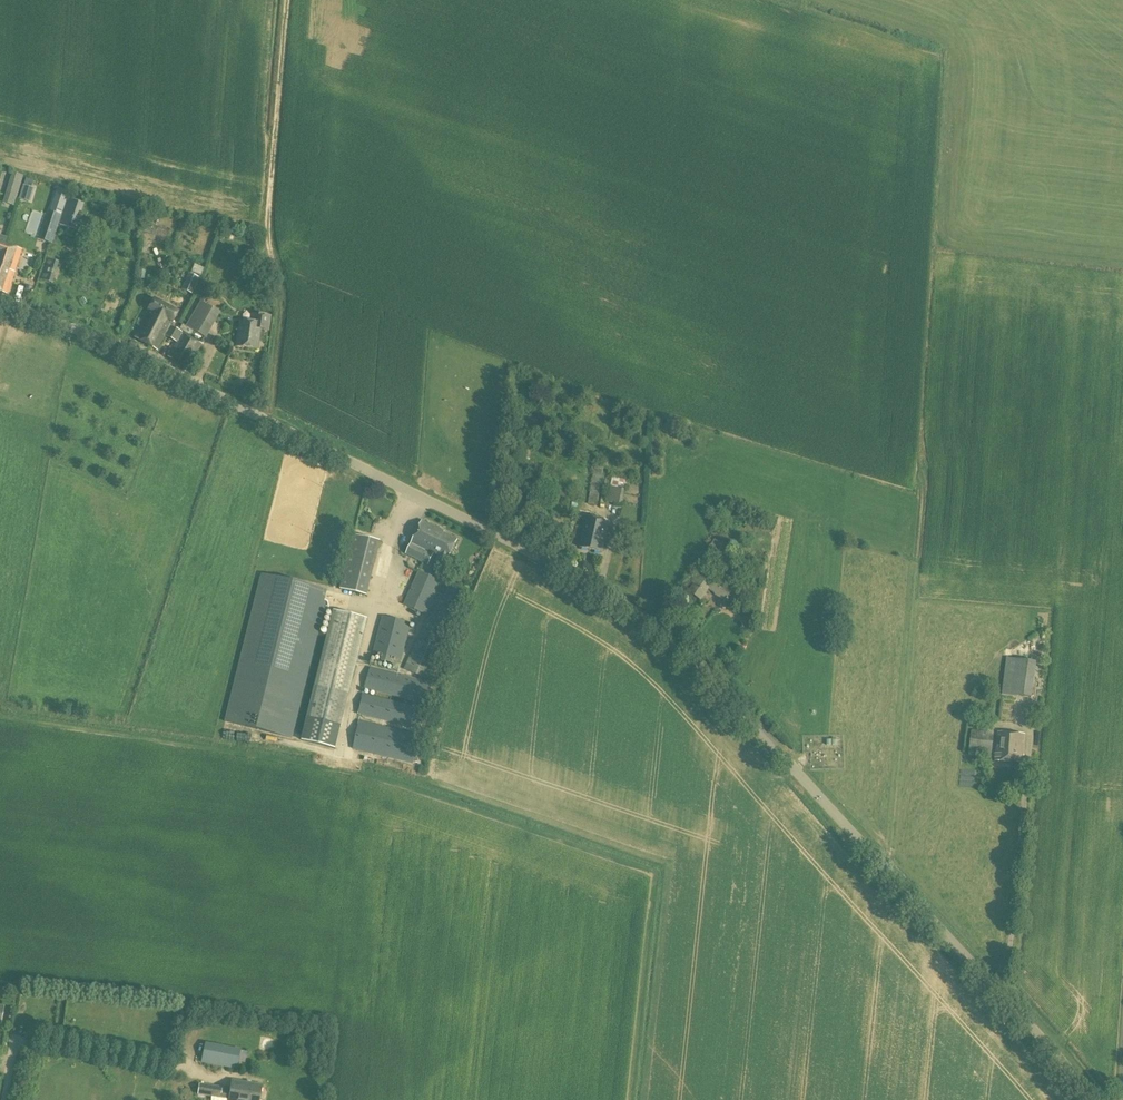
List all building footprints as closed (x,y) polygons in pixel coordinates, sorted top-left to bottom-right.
[(16,199),(22,181),(10,177),(5,195),(16,199)] [(32,188),(24,185),(20,199),(28,202),(32,188)] [(57,189),(49,211),(61,216),(68,192),(57,189)] [(61,216),(49,211),(45,224),(50,226),(57,228),(60,219),(61,216)] [(121,230),(127,224),(121,218),(115,224),(121,230)] [(8,294),(21,250),(3,244),(0,253),(0,255),(3,256),(1,264),(2,265),(0,272),(0,292),(8,294)] [(52,283),(61,255),(48,251),(40,279),(52,283)] [(205,269),(194,264),(191,272),(201,277),(205,269)] [(202,344),(168,325),(175,311),(154,300),(134,337),(155,349),(163,335),(176,342),(167,357),(188,369),(202,344)] [(206,338),(219,313),(199,302),(185,327),(206,338)] [(268,331),(270,317),(253,314),(252,323),(240,321),(236,347),(254,349),(255,341),(258,342),(260,330),(268,331)] [(654,427),(672,427),(672,417),(654,416),(654,427)] [(688,442),(693,428),(684,425),(679,440),(688,442)] [(597,505),(603,467),(595,466),(588,504),(597,505)] [(624,489),(626,480),(612,477),(610,486),(607,502),(619,504),(619,503),(622,503),(625,489),(624,489)] [(567,493),(557,490),(555,495),(565,498),(567,493)] [(603,553),(610,522),(587,517),(580,547),(603,553)] [(447,560),(457,541),(443,534),(444,532),(422,521),(406,554),(428,565),(433,553),(439,556),(436,562),(443,566),(446,559),(447,560)] [(367,596),(380,541),(354,535),(340,589),(367,596)] [(725,562),(733,548),(715,539),(708,553),(725,562)] [(722,583),(716,579),(716,578),(701,568),(692,581),(695,583),(689,592),(701,600),(708,589),(716,594),(715,594),(725,601),(740,579),(731,572),(724,581),(722,583)] [(465,593),(419,571),(416,576),(411,574),(409,578),(415,580),(404,605),(425,615),(436,593),(439,594),(404,669),(429,680),(448,636),(445,635),(465,593)] [(325,600),(327,591),(262,574),(225,722),(292,738),(326,601),(325,600)] [(336,749),(341,728),(368,619),(335,611),(308,720),(303,741),(336,749)] [(401,660),(411,624),(382,616),(373,653),(379,655),(379,656),(382,657),(381,660),(392,663),(392,660),(395,660),(395,659),(401,660)] [(1036,657),(1023,656),(1023,657),(1021,657),(1021,659),(1006,658),(1002,694),(1031,698),(1036,657)] [(426,705),(432,683),(370,667),(365,690),(426,705)] [(421,730),(426,709),(363,694),(358,715),(421,730)] [(413,764),(420,735),(360,720),(353,749),(413,764)] [(991,755),(994,733),(972,730),(969,755),(984,757),(984,754),(991,755)] [(1023,762),(1025,734),(997,732),(995,760),(1023,762)] [(261,1035),(258,1046),(267,1048),(270,1037),(261,1035)] [(236,1069),(240,1050),(205,1043),(201,1062),(236,1069)] [(230,1092),(229,1099),(259,1099),(261,1085),(231,1081),(230,1092)] [(229,1099),(230,1092),(221,1091),(222,1087),(200,1084),(198,1095),(229,1099)]
